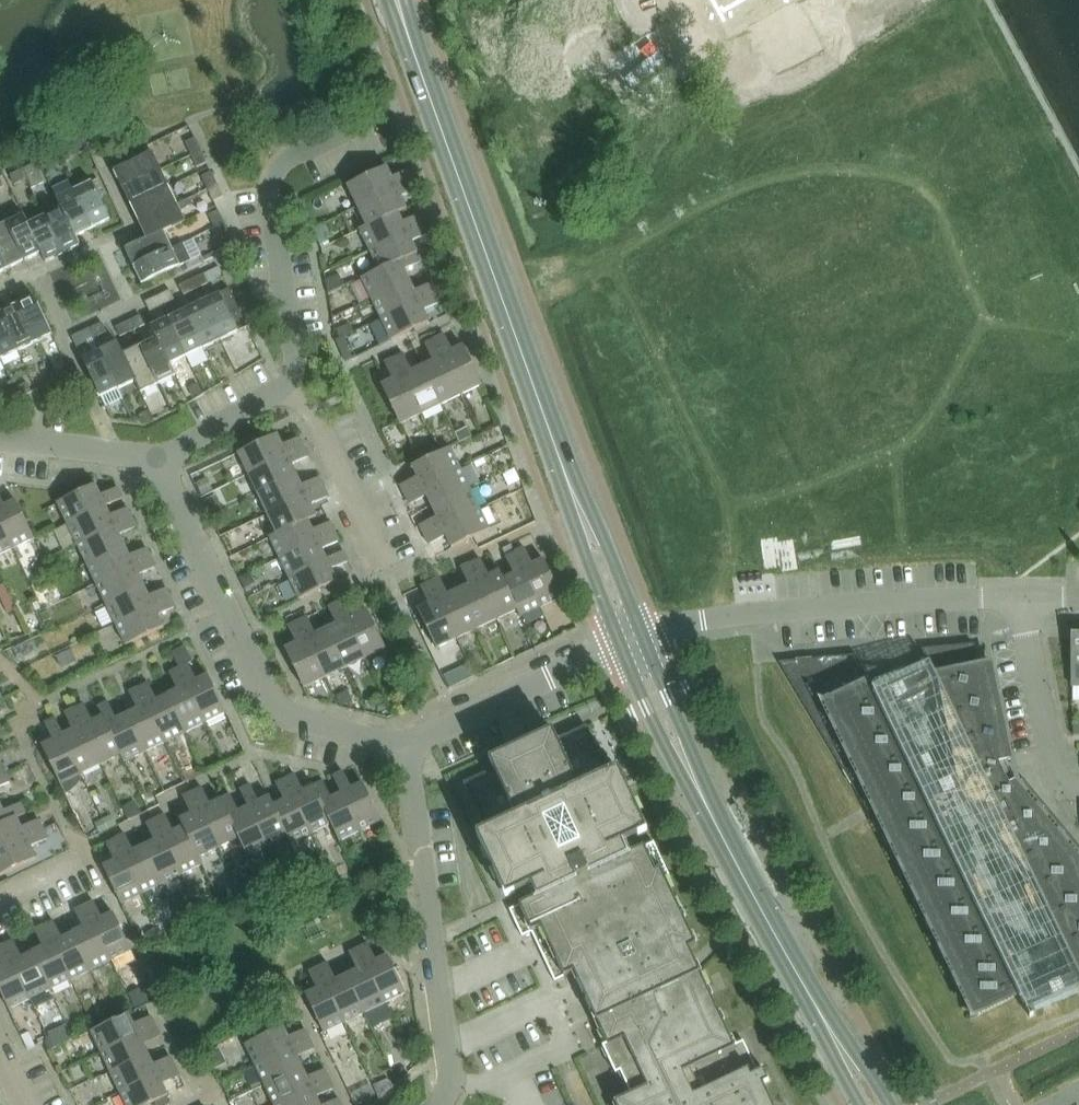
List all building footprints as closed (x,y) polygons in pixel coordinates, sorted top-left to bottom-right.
[(719,14),(743,0),(712,0),(719,14)] [(719,14),(732,36),(752,25),(767,16),(758,0),(743,0),(719,14)] [(767,16),(793,2),(796,0),(758,0),(767,16)] [(805,22),(793,2),(767,16),(752,25),(764,45),(762,46),(777,72),(822,47),(807,21),(805,22)] [(187,141),(193,154),(202,149),(196,137),(187,141)] [(73,152),(68,143),(56,149),(60,158),(73,152)] [(56,149),(43,155),(48,164),(60,158),(56,149)] [(198,166),(208,161),(202,149),(193,154),(198,166)] [(122,188),(161,169),(152,152),(114,171),(122,188)] [(28,178),(40,172),(36,162),(23,168),(28,178)] [(358,204),(414,177),(410,168),(393,176),(388,165),(348,184),(358,204)] [(23,168),(11,174),(15,184),(28,178),(23,168)] [(122,188),(131,205),(169,186),(161,169),(122,188)] [(203,175),(209,187),(218,183),(212,171),(203,175)] [(402,196),(411,191),(419,187),(414,177),(358,204),(368,225),(407,206),(402,196)] [(91,182),(75,190),(93,229),(110,221),(91,182)] [(209,187),(215,200),(224,195),(218,183),(209,187)] [(178,204),(169,186),(131,205),(139,222),(178,204)] [(56,199),(61,208),(62,207),(76,238),(93,229),(75,190),(56,199)] [(139,222),(146,239),(147,240),(164,231),(186,221),(178,204),(139,222)] [(370,248),(425,222),(421,213),(404,221),(399,211),(407,207),(407,206),(368,225),(361,228),(370,248)] [(80,246),(76,238),(62,207),(61,208),(45,216),(63,254),(80,246)] [(210,214),(216,226),(226,221),(219,209),(210,214)] [(42,253),(28,224),(23,214),(6,223),(24,261),(41,253),(42,253)] [(63,254),(45,216),(28,224),(42,253),(41,253),(45,263),(63,254)] [(222,238),(232,234),(226,221),(216,226),(222,238)] [(413,240),(430,232),(425,222),(370,248),(380,268),(418,250),(413,240)] [(6,223),(0,225),(0,255),(7,270),(24,261),(6,223)] [(125,249),(133,267),(172,248),(164,231),(147,240),(146,239),(125,249)] [(173,250),(172,248),(133,267),(141,284),(191,260),(184,244),(173,250)] [(423,260),(418,250),(380,268),(363,277),(373,297),(410,279),(405,268),(423,260)] [(193,278),(198,288),(210,282),(206,272),(193,278)] [(328,293),(329,293),(344,285),(339,275),(327,280),(326,281),(328,293)] [(193,278),(181,284),(185,294),(198,288),(193,278)] [(410,279),(373,297),(382,318),(438,291),(433,281),(415,290),(410,279)] [(176,298),(171,289),(159,295),(164,304),(176,298)] [(203,301),(221,340),(247,327),(229,289),(219,294),(219,293),(203,301)] [(438,291),(382,318),(392,338),(430,320),(424,308),(442,300),(438,291)] [(159,295),(147,301),(151,310),(164,304),(159,295)] [(16,304),(35,343),(52,335),(33,296),(16,304)] [(185,309),(204,348),(221,340),(203,301),(185,309)] [(0,312),(0,315),(18,351),(35,343),(16,304),(0,312)] [(168,317),(187,356),(204,348),(185,309),(168,317)] [(146,324),(142,314),(129,320),(134,330),(146,324)] [(1,360),(18,351),(0,315),(0,358),(1,360)] [(150,326),(156,338),(156,337),(170,365),(171,364),(187,356),(168,317),(150,326)] [(121,336),(134,330),(129,320),(117,326),(121,336)] [(91,327),(95,337),(108,331),(103,321),(91,327)] [(350,324),(337,330),(340,338),(343,336),(353,332),(350,324)] [(91,327),(79,333),(83,343),(95,337),(91,327)] [(445,332),(435,337),(462,393),(483,383),(464,344),(453,350),(445,332)] [(339,338),(335,340),(340,351),(346,349),(348,347),(343,336),(340,338),(339,338)] [(156,338),(139,346),(158,385),(176,376),(171,364),(170,365),(156,337),(156,338)] [(434,359),(423,364),(442,403),(462,393),(435,337),(426,341),(434,359)] [(99,350),(118,389),(135,381),(122,354),(123,353),(117,342),(99,350)] [(139,346),(123,353),(122,354),(135,381),(141,393),(158,385),(139,346)] [(101,397),(118,389),(99,350),(82,358),(101,397)] [(421,413),(442,403),(423,364),(412,369),(404,352),(394,357),(421,413)] [(401,423),(421,413),(394,357),(385,361),(393,378),(382,384),(401,423)] [(54,381),(59,390),(71,384),(67,375),(54,381)] [(54,381),(42,387),(47,396),(59,390),(54,381)] [(16,388),(21,397),(33,392),(29,382),(16,388)] [(198,383),(188,388),(193,398),(203,394),(198,383)] [(4,394),(9,403),(21,397),(16,388),(4,394)] [(148,410),(138,415),(143,425),(153,420),(148,410)] [(249,472),(305,445),(301,436),(284,445),(278,433),(239,452),(249,472)] [(293,463),(310,455),(305,445),(249,472),(259,493),(298,474),(293,463)] [(402,483),(406,493),(462,466),(452,446),(414,464),(419,475),(402,483)] [(462,466),(406,493),(411,502),(428,494),(434,505),(471,487),(462,466)] [(268,513),(325,486),(320,476),(303,485),(298,474),(259,493),(268,513)] [(207,478),(197,483),(203,496),(213,491),(207,478)] [(69,523),(106,505),(124,497),(119,486),(101,494),(96,483),(58,501),(69,523)] [(312,504),(321,499),(329,495),(325,486),(268,513),(278,532),(278,533),(309,519),(318,515),(312,504)] [(471,487),(434,505),(439,515),(421,524),(426,534),(481,507),(471,487)] [(15,547),(35,537),(17,500),(6,505),(0,494),(0,517),(15,547)] [(216,496),(203,502),(211,518),(223,512),(216,496)] [(133,516),(128,506),(111,515),(106,505),(69,523),(78,542),(133,516)] [(481,507),(426,534),(430,543),(448,535),(453,546),(491,527),(481,507)] [(138,525),(133,516),(78,542),(88,563),(125,544),(120,534),(138,525)] [(0,517),(0,555),(15,547),(0,517)] [(281,557),(336,531),(331,521),(314,529),(309,519),(278,533),(278,532),(271,536),(281,557)] [(323,548),(340,540),(336,531),(281,557),(291,578),(329,559),(328,558),(323,548)] [(125,544),(88,563),(98,583),(152,557),(148,547),(131,555),(125,544)] [(512,545),(503,549),(506,556),(507,555),(515,551),(512,545)] [(516,550),(542,605),(563,595),(545,558),(534,563),(525,546),(516,550)] [(333,568),(350,560),(345,549),(328,558),(329,559),(291,578),(300,598),(338,580),(333,568)] [(519,608),(517,608),(521,615),(542,605),(516,550),(515,551),(507,555),(515,573),(505,578),(519,608)] [(152,557),(98,583),(107,603),(145,585),(140,574),(157,566),(152,557)] [(472,562),(498,617),(517,608),(519,608),(505,578),(500,569),(490,575),(482,558),(472,562)] [(460,589),(478,627),(498,617),(472,562),(463,566),(471,584),(460,589)] [(250,573),(239,578),(244,589),(251,586),(253,580),(250,573)] [(431,581),(458,637),(478,627),(460,589),(450,594),(441,576),(431,581)] [(437,646),(458,637),(431,581),(423,585),(431,603),(419,608),(437,646)] [(145,585),(107,603),(117,624),(172,597),(167,587),(150,595),(145,585)] [(340,601),(367,657),(388,647),(369,608),(357,614),(349,596),(340,601)] [(176,606),(172,597),(117,624),(127,644),(165,626),(159,614),(176,606)] [(10,598),(3,602),(8,614),(16,610),(10,598)] [(328,628),(346,667),(367,657),(340,601),(330,606),(338,623),(328,628)] [(47,611),(40,614),(44,623),(52,620),(47,611)] [(299,621),(325,677),(346,667),(328,628),(317,633),(308,616),(299,621)] [(305,687),(306,686),(325,677),(299,621),(289,625),(298,642),(286,648),(305,687)] [(779,662),(872,819),(878,815),(974,1016),(1018,994),(1027,1012),(1078,987),(1078,845),(1023,778),(1009,784),(999,762),(1011,760),(992,665),(979,667),(974,644),(921,649),(928,662),(873,689),(856,655),(779,662)] [(180,667),(179,667),(206,722),(227,712),(209,674),(197,680),(189,663),(192,661),(186,647),(173,653),(180,667)] [(71,650),(57,657),(62,668),(76,662),(71,650)] [(469,664),(457,670),(463,682),(475,676),(469,664)] [(186,732),(206,722),(179,667),(171,671),(179,689),(168,694),(186,732)] [(186,732),(168,694),(158,699),(149,682),(139,687),(166,741),(186,732)] [(166,741),(139,687),(130,691),(139,708),(127,713),(146,751),(166,741)] [(109,701),(103,704),(99,706),(103,715),(121,754),(125,761),(146,751),(127,713),(117,718),(109,701)] [(103,715),(93,720),(85,703),(75,707),(102,764),(121,754),(103,715)] [(74,729),(64,734),(82,773),(102,764),(75,707),(66,712),(74,729)] [(83,776),(82,773),(64,734),(56,717),(45,722),(53,739),(42,744),(66,794),(67,794),(67,793),(71,790),(77,785),(80,781),(82,777),(83,776)] [(522,937),(531,932),(555,981),(573,973),(574,973),(607,1044),(602,1046),(604,1049),(609,1046),(613,1054),(607,1056),(615,1074),(625,1069),(629,1076),(624,1079),(630,1093),(614,1101),(615,1104),(620,1101),(622,1104),(773,1104),(763,1082),(768,1079),(763,1069),(758,1071),(743,1041),(729,1047),(725,1040),(730,1037),(722,1020),(717,1023),(714,1015),(719,1013),(711,995),(706,998),(702,990),(707,988),(699,971),(694,973),(690,966),(696,963),(689,949),(696,945),(695,943),(690,945),(686,938),(691,935),(683,918),(678,920),(675,913),(679,911),(665,879),(660,881),(656,874),(666,869),(658,852),(653,855),(649,847),(655,845),(653,842),(634,851),(629,840),(638,836),(631,822),(641,817),(624,783),(615,787),(608,774),(609,773),(586,725),(542,746),(538,737),(503,753),(507,762),(463,783),(486,830),(488,835),(492,844),(483,849),(499,883),(508,879),(514,891),(515,894),(523,889),(528,900),(510,910),(522,937)] [(382,820),(364,782),(353,788),(345,771),(335,776),(343,793),(361,830),(382,820)] [(12,782),(8,772),(0,776),(0,788),(12,782)] [(332,823),(314,785),(304,790),(296,773),(286,778),(312,833),(332,823)] [(312,833),(286,778),(277,782),(286,799),(276,804),(274,805),(289,835),(292,842),(312,833)] [(361,830),(343,793),(333,798),(325,780),(314,785),(332,823),(341,840),(361,830)] [(274,805),(276,804),(272,796),(260,801),(252,784),(241,789),(250,806),(268,845),(289,835),(274,805)] [(240,837),(221,799),(211,804),(203,787),(191,792),(218,848),(240,837)] [(181,818),(185,826),(186,826),(201,856),(218,848),(191,792),(183,796),(192,813),(181,818)] [(248,854),(268,845),(250,806),(240,811),(231,794),(221,799),(240,837),(248,854)] [(0,801),(0,826),(18,817),(27,813),(22,803),(5,811),(0,801)] [(135,801),(123,807),(129,820),(141,814),(135,801)] [(204,863),(201,856),(186,826),(185,826),(175,831),(166,814),(154,820),(180,875),(204,863)] [(112,815),(103,819),(108,830),(117,826),(112,815)] [(0,826),(0,851),(45,829),(40,819),(23,827),(18,817),(0,826)] [(103,819),(95,823),(100,834),(108,830),(103,819)] [(180,875),(154,820),(147,823),(156,840),(143,846),(161,884),(180,875)] [(45,829),(0,851),(0,876),(38,858),(32,847),(50,838),(45,829)] [(161,884),(143,846),(135,851),(126,833),(116,839),(142,893),(161,884)] [(142,893),(116,839),(107,843),(116,860),(104,865),(123,903),(142,893)] [(133,950),(115,912),(104,918),(95,901),(86,905),(113,960),(133,950)] [(113,960),(86,905),(76,910),(85,927),(74,932),(92,970),(113,960)] [(45,925),(72,980),(92,970),(74,932),(63,937),(55,920),(45,925)] [(33,952),(51,989),(72,980),(45,925),(36,929),(44,947),(33,952)] [(156,928),(145,933),(150,942),(161,937),(156,928)] [(5,944),(31,999),(51,989),(33,952),(23,957),(14,939),(5,944)] [(378,960),(370,943),(360,947),(387,1002),(407,992),(389,955),(378,960)] [(10,1009),(31,999),(5,944),(0,946),(0,958),(4,966),(0,968),(0,987),(10,1009)] [(348,975),(366,1012),(387,1002),(360,947),(351,952),(359,969),(348,975)] [(320,967),(346,1022),(366,1012),(348,975),(338,980),(330,963),(320,967)] [(307,994),(325,1032),(346,1022),(320,967),(311,972),(319,989),(307,994)] [(142,985),(128,992),(135,1007),(149,1000),(142,985)] [(102,1051),(157,1025),(153,1016),(136,1024),(130,1013),(92,1031),(102,1051)] [(48,1032),(55,1046),(73,1038),(67,1024),(48,1032)] [(145,1043),(162,1035),(157,1025),(102,1051),(112,1072),(150,1054),(145,1043)] [(256,1064),(310,1037),(306,1029),(289,1037),(284,1026),(246,1044),(256,1064)] [(298,1056),(316,1048),(310,1037),(256,1064),(266,1084),(303,1066),(298,1056)] [(177,1066),(172,1056),(155,1064),(150,1054),(112,1072),(122,1092),(177,1066)] [(178,1067),(177,1066),(122,1092),(128,1104),(148,1104),(154,1102),(166,1096),(170,1094),(164,1083),(182,1075),(178,1067)] [(276,1104),(330,1078),(326,1069),(309,1077),(303,1066),(266,1084),(276,1104)] [(335,1088),(330,1078),(276,1104),(322,1104),(318,1096),(335,1088)] [(154,1102),(155,1104),(167,1104),(170,1103),(166,1096),(154,1102)]
